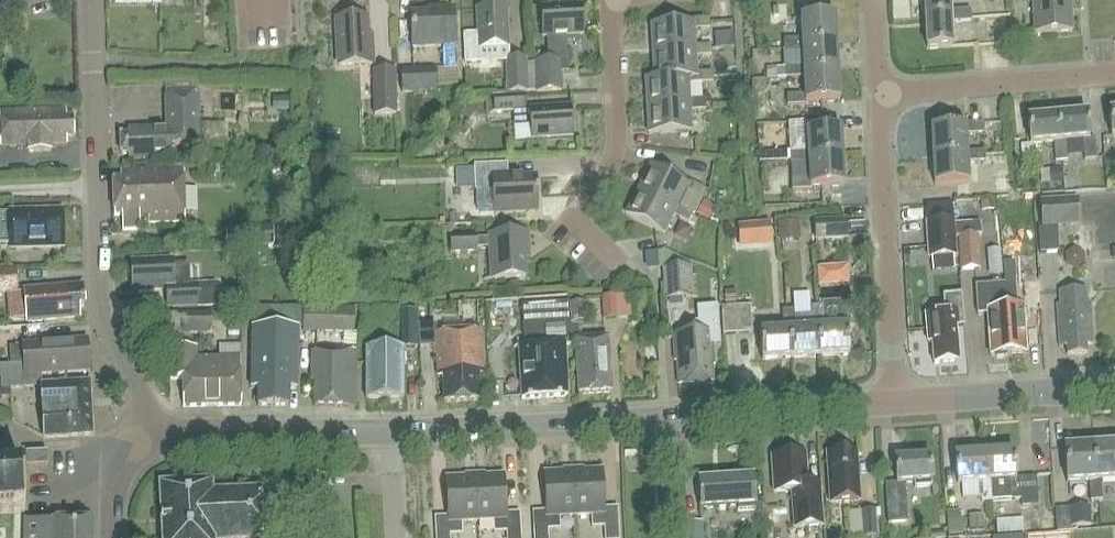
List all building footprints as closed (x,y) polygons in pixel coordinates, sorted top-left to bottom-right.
[(925,18),(950,16),(950,11),(949,0),(924,0),(925,18)] [(1035,33),(1073,31),(1071,0),(1033,0),(1035,33)] [(549,60),(536,60),(537,90),(562,88),(560,60),(568,60),(566,34),(583,33),(581,3),(542,6),(544,35),(548,35),(549,60)] [(479,34),(462,35),(464,65),(505,63),(505,59),(510,59),(509,45),(506,5),(478,7),(479,34)] [(455,44),(456,44),(454,6),(439,7),(439,11),(410,13),(412,47),(444,45),(445,70),(457,69),(455,44)] [(987,8),(970,9),(971,18),(987,17),(987,8)] [(950,16),(925,18),(926,47),(952,46),(950,22),(971,21),(971,18),(970,9),(950,11),(950,16)] [(802,38),(784,39),(785,49),(802,48),(802,45),(836,43),(834,15),(801,16),(802,38)] [(693,20),(652,23),(654,49),(696,47),(696,45),(695,29),(710,28),(709,16),(693,17),(693,20)] [(338,68),(373,66),(371,36),(368,36),(367,19),(335,21),(338,68)] [(734,32),(715,33),(716,48),(735,47),(734,32)] [(803,66),(785,67),(786,77),(804,76),(803,73),(837,71),(836,43),(802,45),(802,48),(803,66)] [(696,47),(654,49),(655,76),(697,73),(697,72),(696,55),(712,54),(711,44),(696,45),(696,47)] [(510,59),(505,59),(505,63),(506,93),(528,92),(535,92),(535,88),(534,63),(527,64),(527,58),(510,59)] [(402,92),(436,90),(435,67),(401,69),(402,92)] [(786,77),(785,67),(776,67),(777,77),(786,77)] [(374,115),(397,115),(397,70),(374,70),(374,115)] [(655,76),(645,77),(647,104),(690,102),(690,99),(689,83),(713,81),(712,71),(697,72),(697,73),(655,76)] [(805,93),(787,94),(787,105),(806,104),(806,101),(839,100),(837,71),(803,73),(804,76),(805,93)] [(742,83),(724,84),(725,99),(742,99),(742,83)] [(523,111),(522,95),(489,97),(490,114),(523,111)] [(199,147),(198,96),(165,97),(166,128),(128,129),(128,135),(121,135),(121,154),(128,154),(128,160),(170,159),(170,152),(170,147),(199,147)] [(291,98),(273,98),(273,112),(291,112),(291,98)] [(690,102),(647,104),(649,132),(692,129),(691,109),(707,108),(706,98),(690,99),(690,102)] [(469,104),(461,113),(468,120),(477,110),(469,104)] [(532,138),(572,135),(570,105),(531,108),(531,112),(513,113),(514,127),(532,126),(532,138)] [(75,136),(74,116),(67,116),(66,109),(0,111),(0,130),(1,147),(28,146),(28,152),(51,151),(51,144),(68,143),(67,136),(75,136)] [(1088,113),(1058,116),(1060,141),(1065,141),(1082,140),(1084,160),(1096,159),(1094,139),(1090,139),(1088,113)] [(1058,116),(1028,119),(1030,144),(1053,142),(1055,162),(1067,161),(1065,141),(1060,141),(1058,116)] [(964,125),(930,128),(933,156),(966,154),(966,152),(964,134),(984,133),(983,122),(964,124),(964,125)] [(808,151),(790,152),(790,162),(808,161),(808,157),(842,156),(841,128),(807,130),(808,151)] [(338,153),(339,136),(325,135),(323,152),(338,153)] [(966,154),(933,156),(935,184),(967,182),(966,162),(986,161),(985,150),(966,152),(966,154)] [(994,173),(1011,173),(1011,152),(994,152),(994,173)] [(809,179),(790,180),(791,190),(810,189),(810,187),(843,185),(842,156),(808,157),(808,161),(809,179)] [(494,212),(538,210),(537,177),(508,178),(508,163),(475,164),(475,190),(476,209),(480,212),(494,212)] [(650,165),(638,189),(676,208),(678,205),(685,190),(699,197),(704,187),(689,180),(687,183),(650,165)] [(141,222),(186,220),(184,166),(121,168),(122,177),(114,177),(115,215),(123,214),(124,229),(141,228),(141,222)] [(1061,168),(1049,169),(1051,183),(1063,182),(1061,168)] [(1041,184),(1051,183),(1049,169),(1039,170),(1041,184)] [(638,189),(626,214),(664,232),(673,214),(688,221),(692,212),(678,205),(676,208),(638,189)] [(1057,227),(1079,225),(1077,198),(1041,201),(1042,229),(1044,229),(1046,253),(1059,253),(1057,227)] [(993,200),(981,201),(982,212),(994,211),(993,200)] [(696,213),(710,220),(716,207),(702,201),(696,213)] [(953,201),(926,203),(930,258),(956,256),(955,237),(954,224),(953,201)] [(62,211),(10,212),(10,215),(0,215),(0,245),(11,245),(11,248),(63,247),(62,211)] [(845,220),(814,222),(815,240),(846,238),(845,220)] [(800,221),(778,223),(779,242),(801,240),(800,221)] [(981,269),(979,236),(981,236),(981,223),(956,225),(956,237),(960,237),(962,270),(981,269)] [(679,224),(673,236),(685,242),(691,230),(679,224)] [(737,249),(771,247),(769,224),(736,226),(737,249)] [(477,234),(450,235),(451,250),(477,249),(477,246),(491,246),(492,278),(525,276),(524,248),(529,248),(528,232),(490,233),(490,236),(477,237),(477,234)] [(355,262),(365,261),(364,247),(354,248),(355,262)] [(172,261),(131,263),(132,290),(166,288),(167,308),(231,305),(231,297),(215,297),(214,282),(196,283),(188,284),(187,264),(172,265),(172,261)] [(1013,264),(1002,265),(1004,285),(1008,354),(1026,353),(1024,320),(1029,319),(1028,313),(1024,311),(1024,308),(1017,309),(1015,285),(1013,264)] [(666,297),(693,294),(690,265),(663,268),(666,297)] [(0,270),(0,294),(17,293),(15,269),(0,270)] [(1028,308),(1042,308),(1041,282),(1027,282),(1028,308)] [(1004,285),(975,287),(977,316),(988,315),(990,355),(993,355),(995,358),(1004,357),(1006,354),(1008,354),(1004,285)] [(79,307),(85,307),(83,286),(24,290),(27,322),(80,318),(79,307)] [(717,289),(706,290),(707,305),(718,304),(717,289)] [(736,291),(725,292),(726,305),(737,304),(736,291)] [(943,314),(925,315),(927,342),(932,342),(934,363),(958,361),(955,328),(964,327),(961,293),(942,295),(943,314)] [(1065,306),(1056,306),(1059,348),(1066,347),(1067,356),(1087,355),(1086,346),(1094,345),(1090,304),(1085,304),(1084,293),(1064,294),(1065,306)] [(611,296),(602,297),(603,319),(618,319),(617,296),(611,296)] [(841,307),(841,302),(822,303),(823,307),(822,307),(825,356),(850,354),(848,327),(853,326),(852,306),(841,307)] [(570,323),(587,323),(587,304),(569,304),(570,323)] [(524,347),(519,348),(521,398),(567,395),(565,345),(570,345),(568,305),(522,308),(524,347)] [(715,362),(714,344),(720,344),(718,305),(697,307),(698,322),(691,323),(692,332),(673,333),(675,359),(679,358),(681,385),(712,382),(711,362),(715,362)] [(253,308),(250,387),(258,387),(257,405),(288,405),(289,387),(295,387),(297,328),(301,329),(301,306),(274,306),(274,308),(253,308)] [(724,335),(738,334),(736,307),(723,308),(724,335)] [(736,307),(738,334),(751,334),(750,307),(736,307)] [(825,356),(823,328),(822,307),(811,308),(811,317),(794,318),(796,358),(825,356)] [(302,308),(302,333),(343,334),(343,353),(311,352),(311,380),(315,380),(313,406),(353,407),(354,409),(356,353),(357,333),(354,333),(354,310),(302,308)] [(796,358),(794,318),(793,309),(782,310),(783,331),(760,332),(762,360),(796,358)] [(169,334),(213,331),(212,311),(169,313),(169,334)] [(418,347),(417,311),(401,311),(402,347),(418,347)] [(478,374),(484,374),(482,330),(465,331),(464,321),(443,322),(443,332),(435,333),(438,376),(443,376),(444,402),(480,400),(478,374)] [(579,393),(611,392),(608,338),(576,339),(579,393)] [(41,366),(41,374),(88,371),(87,341),(23,345),(24,365),(24,367),(41,366)] [(183,406),(240,405),(240,357),(196,358),(196,347),(169,347),(169,379),(183,380),(183,406)] [(403,397),(403,347),(366,347),(365,397),(403,397)] [(42,386),(41,374),(41,366),(24,367),(24,365),(11,366),(0,367),(0,376),(1,391),(42,389),(42,386)] [(42,386),(42,389),(45,439),(92,436),(89,384),(42,386)] [(1094,446),(1096,481),(1101,480),(1114,480),(1114,444),(1094,446)] [(1094,446),(1065,448),(1067,483),(1089,481),(1090,501),(1103,500),(1101,480),(1096,481),(1094,446)] [(829,503),(858,501),(855,450),(825,451),(829,503)] [(991,480),(993,501),(1021,499),(1022,506),(1038,505),(1036,477),(1016,479),(1014,450),(985,452),(987,481),(991,480)] [(982,502),(993,501),(991,480),(987,481),(985,452),(956,455),(958,483),(980,481),(982,502)] [(26,468),(48,467),(47,453),(25,454),(26,468)] [(805,455),(771,458),(774,494),(791,492),(794,529),(822,527),(819,484),(807,485),(805,455)] [(897,482),(886,483),(887,507),(888,525),(908,524),(907,507),(906,484),(914,483),(915,487),(932,486),(931,456),(896,458),(897,482)] [(602,468),(573,469),(575,515),(591,514),(592,526),(604,525),(604,507),(602,468)] [(573,469),(544,471),(546,510),(548,528),(560,528),(559,515),(575,515),(573,469)] [(0,471),(0,514),(25,513),(22,470),(0,471)] [(504,473),(475,475),(477,520),(493,519),(493,522),(494,531),(506,530),(506,512),(504,473)] [(446,476),(448,515),(449,533),(462,533),(461,521),(477,520),(475,475),(446,476)] [(323,476),(297,477),(299,517),(326,515),(323,476)] [(757,510),(755,478),(699,480),(700,507),(737,506),(737,510),(757,510)] [(159,484),(162,537),(261,537),(259,489),(211,491),(210,481),(159,484)] [(618,506),(604,507),(604,525),(605,537),(619,537),(618,506)] [(1090,507),(1070,508),(1072,526),(1091,525),(1090,507)] [(1059,532),(1072,531),(1072,526),(1070,508),(1057,509),(1059,532)] [(546,510),(532,511),(534,537),(548,537),(548,528),(546,510)] [(950,534),(962,533),(960,510),(948,511),(950,534)] [(506,512),(506,530),(507,537),(521,537),(519,511),(506,512)] [(863,537),(877,536),(875,511),(847,513),(848,527),(862,526),(863,537)] [(983,514),(968,516),(970,533),(984,532),(983,514)] [(448,515),(434,516),(435,537),(450,537),(449,533),(448,515)] [(998,518),(999,531),(1024,530),(1023,516),(998,518)] [(93,521),(40,520),(22,520),(22,537),(93,537),(93,521)] [(687,537),(702,537),(701,520),(686,521),(687,537)]
